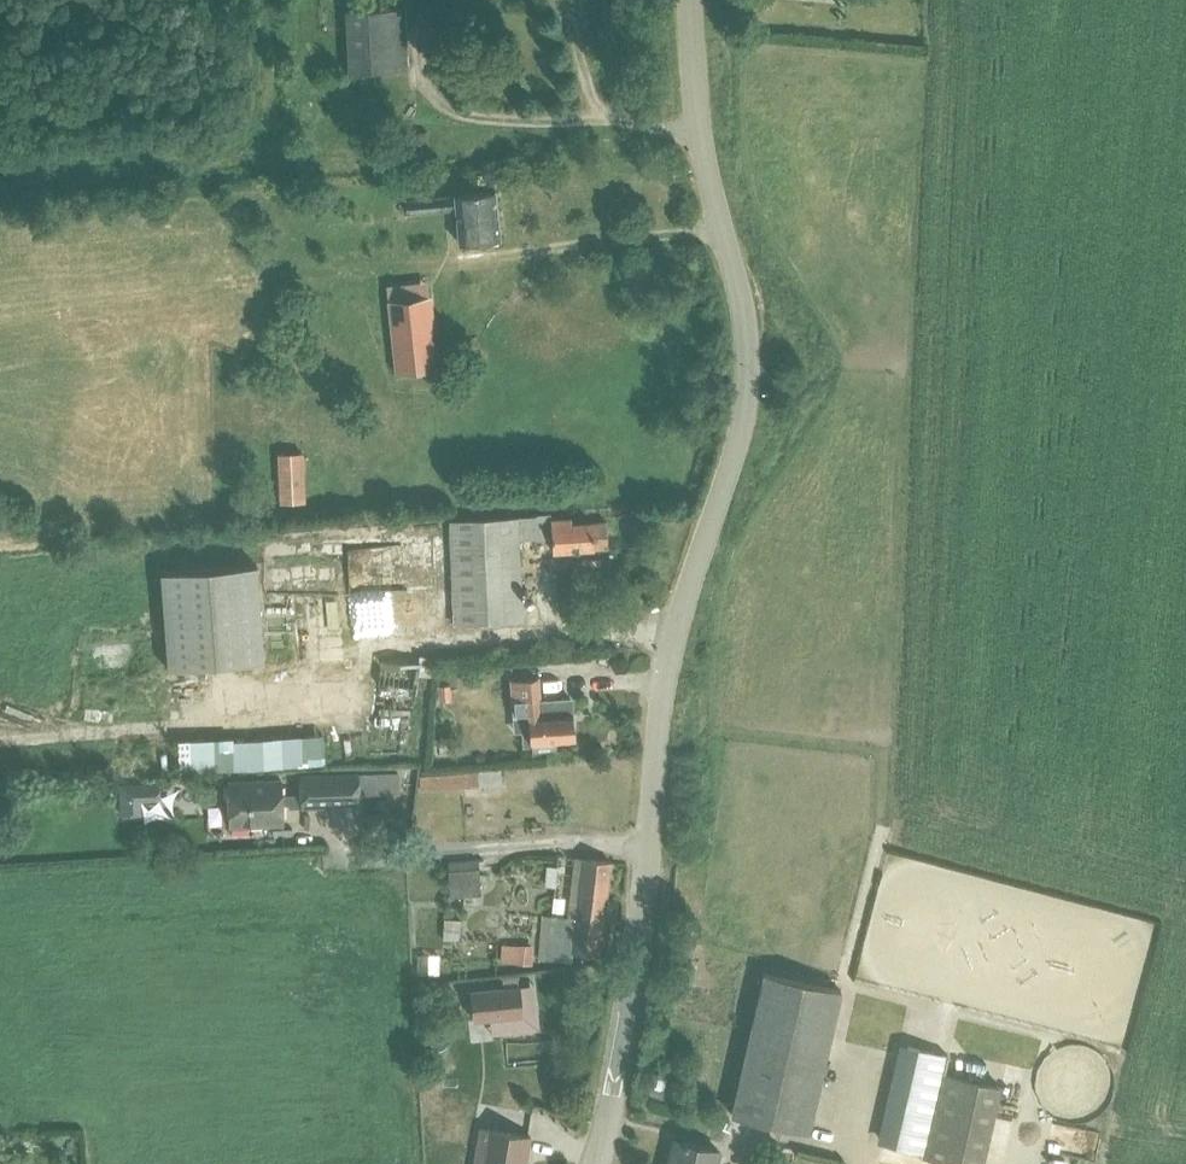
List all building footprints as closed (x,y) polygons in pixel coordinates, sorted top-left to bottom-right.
[(349,72),(408,68),(405,8),(346,11),(349,72)] [(428,145),(427,131),(409,133),(410,147),(428,145)] [(458,241),(497,238),(493,190),(404,198),(405,214),(455,210),(458,241)] [(400,371),(438,367),(428,280),(390,284),(400,371)] [(476,363),(464,364),(466,378),(477,376),(476,363)] [(303,452),(278,452),(279,502),(305,501),(303,452)] [(553,549),(606,546),(605,521),(569,523),(569,517),(551,518),(550,514),(534,515),(534,517),(448,521),(453,623),(523,619),(518,536),(552,535),(553,549)] [(380,581),(377,550),(353,552),(356,583),(380,581)] [(261,621),(257,565),(238,566),(224,567),(176,571),(161,572),(163,596),(164,620),(168,668),(184,667),(231,663),(245,662),(264,661),(264,660),(263,647),(261,621)] [(356,636),(381,633),(376,588),(351,590),(356,636)] [(523,730),(524,748),(556,745),(555,739),(573,738),(569,699),(540,701),(538,678),(511,680),(514,714),(528,713),(530,729),(523,730)] [(449,685),(438,686),(439,702),(450,701),(449,685)] [(379,710),(378,724),(404,725),(405,712),(379,710)] [(348,732),(184,733),(184,764),(348,763),(348,732)] [(506,764),(484,765),(484,783),(507,782),(506,764)] [(478,770),(455,772),(456,787),(479,785),(478,770)] [(281,779),(228,781),(230,824),(283,822),(282,803),(289,803),(289,807),(302,806),(360,804),(358,772),(301,774),(301,794),(282,794),(281,779)] [(139,816),(139,800),(159,800),(159,785),(121,785),(122,816),(139,816)] [(599,952),(610,860),(582,856),(573,931),(563,930),(565,916),(550,915),(547,946),(599,952)] [(479,859),(448,861),(451,897),(482,894),(479,859)] [(552,863),(551,884),(568,885),(569,864),(552,863)] [(570,910),(570,895),(545,893),(544,909),(570,910)] [(446,920),(444,940),(460,941),(462,921),(446,920)] [(538,944),(505,944),(505,965),(538,965),(538,944)] [(418,953),(418,973),(437,974),(438,954),(418,953)] [(808,1132),(841,989),(765,972),(733,1114),(808,1132)] [(522,1015),(519,986),(518,976),(502,977),(503,988),(471,991),(474,1020),(522,1015)] [(1000,1085),(945,1072),(949,1055),(908,1045),(885,1142),(921,1151),(920,1157),(953,1163),(982,1163),(1000,1085)] [(485,1157),(484,1163),(523,1163),(524,1158),(527,1158),(531,1136),(480,1127),(475,1156),(485,1157)] [(718,1146),(674,1136),(668,1163),(714,1163),(718,1146)]
